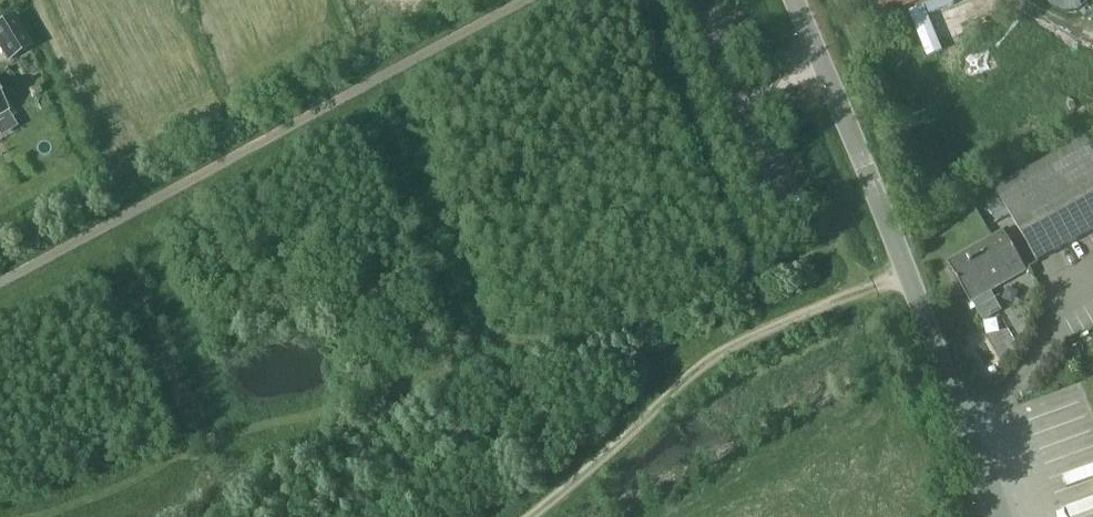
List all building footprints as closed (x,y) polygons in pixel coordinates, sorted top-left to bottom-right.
[(1045,0),(1047,3),(1049,5),(1052,7),(1054,9),(1057,10),(1060,11),(1063,12),(1066,12),(1069,12),(1072,12),(1075,11),(1078,10),(1081,9),(1083,7),(1086,5),(1088,3),(1090,0),(1045,0)] [(0,25),(0,44),(10,60),(32,46),(14,16),(0,25)] [(13,109),(0,89),(0,117),(13,109)] [(1085,137),(995,187),(1037,262),(1092,230),(1092,151),(1085,137)] [(969,301),(971,299),(983,321),(1002,310),(990,289),(1026,268),(1004,230),(947,263),(969,301)]
